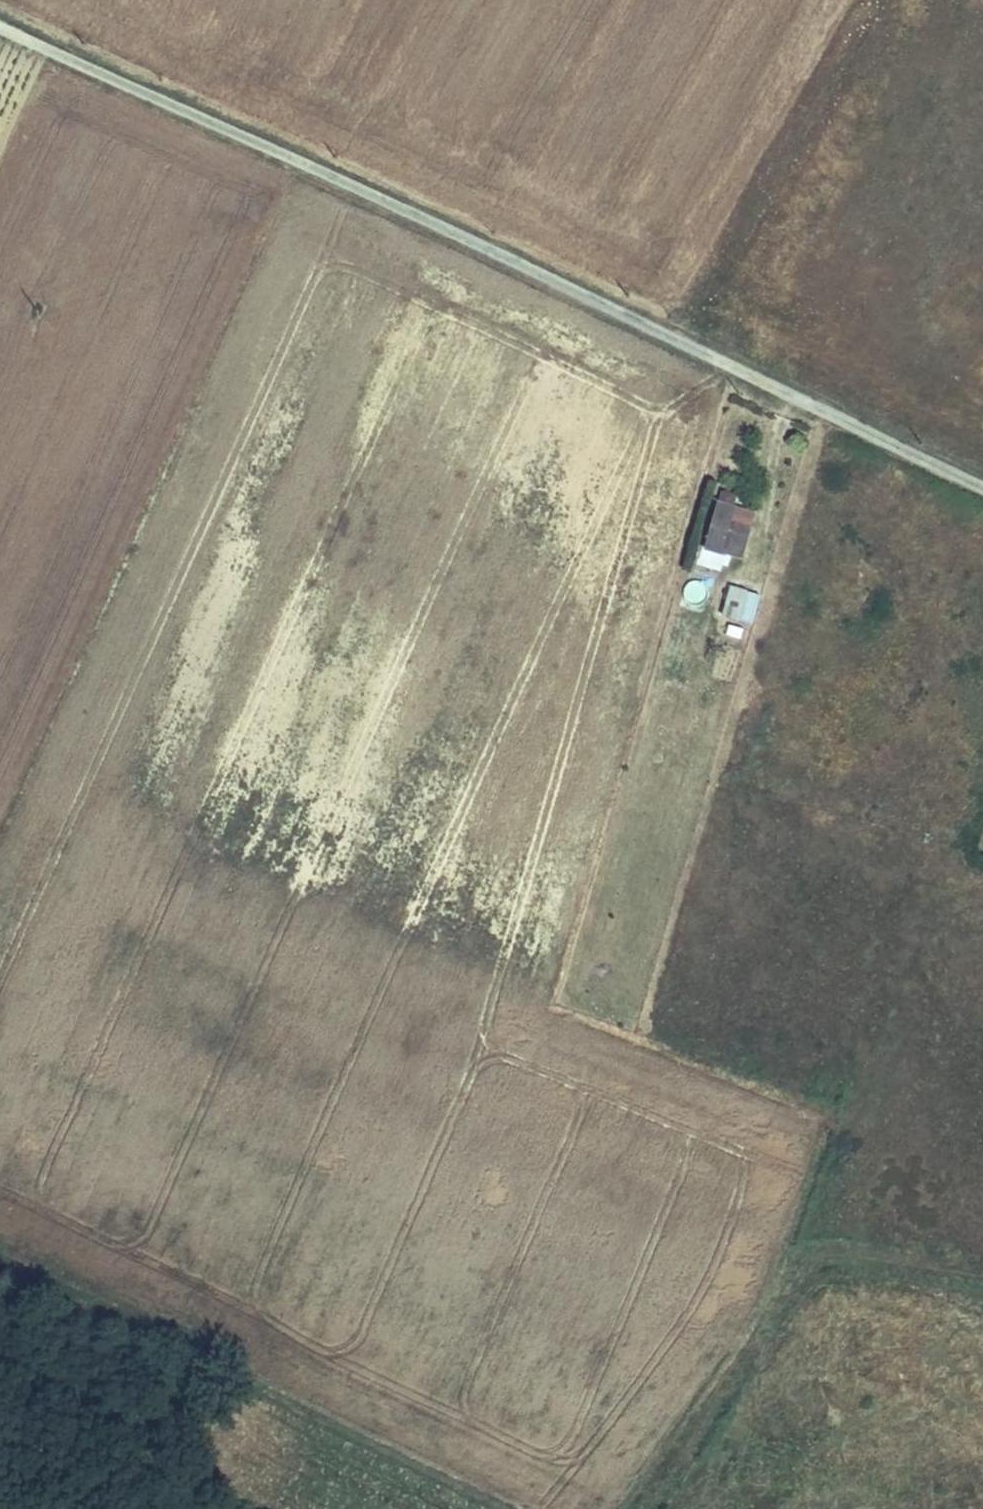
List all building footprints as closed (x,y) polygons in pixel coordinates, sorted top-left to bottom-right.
[(736,495),(721,491),(718,501),(734,505),(736,495)] [(749,529),(729,523),(733,507),(718,502),(705,548),(740,558),(749,529)] [(729,523),(749,529),(753,512),(733,507),(729,523)] [(731,586),(722,615),(737,619),(745,590),(731,586)] [(745,590),(737,619),(750,623),(759,593),(745,590)]
